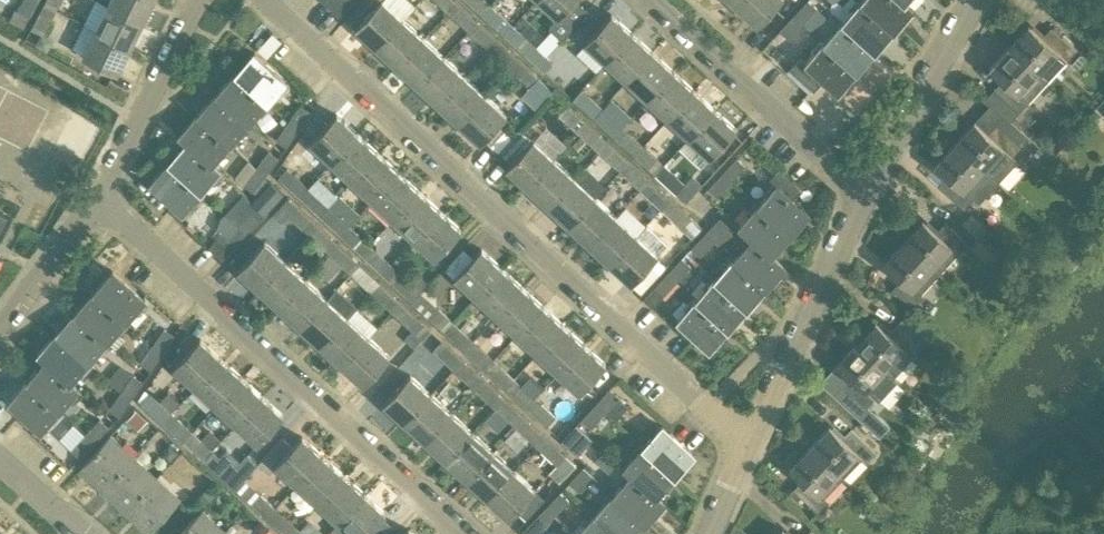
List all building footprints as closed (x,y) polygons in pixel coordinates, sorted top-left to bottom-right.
[(18,9),(7,4),(1,17),(23,29),(38,0),(22,0),(18,9)] [(44,4),(56,10),(61,0),(46,0),(44,4)] [(109,5),(144,22),(155,0),(111,0),(109,5)] [(338,16),(354,0),(320,0),(338,16)] [(403,19),(383,0),(381,0),(355,28),(376,47),(403,19)] [(448,12),(457,2),(455,0),(434,0),(448,12)] [(486,0),(465,0),(483,17),(492,6),(486,0)] [(551,29),(536,46),(546,55),(560,38),(563,40),(589,11),(577,0),(539,0),(559,18),(549,28),(551,29)] [(736,7),(757,26),(781,0),(743,0),(736,7)] [(794,15),(803,23),(817,8),(808,0),(807,0),(794,15)] [(860,1),(894,32),(913,12),(904,4),(900,0),(861,0),(860,1)] [(860,1),(842,21),(875,52),(894,32),(860,1)] [(457,2),(448,12),(468,32),(477,21),(457,2)] [(56,10),(44,4),(24,40),(47,51),(53,40),(43,34),(56,10)] [(109,5),(96,30),(131,47),(144,22),(109,5)] [(492,6),(483,17),(503,36),(513,25),(492,6)] [(611,14),(585,42),(575,53),(596,73),(606,62),(633,33),(611,14)] [(803,23),(794,15),(779,30),(788,39),(803,23)] [(424,38),(403,19),(376,47),(397,67),(424,38)] [(477,21),(468,32),(489,50),(498,40),(477,21)] [(875,52),(842,21),(823,41),(857,72),(875,52)] [(96,30),(84,24),(71,50),(118,73),(131,47),(96,30)] [(513,25),(503,36),(543,72),(553,62),(513,25)] [(1029,25),(1009,46),(1047,80),(1075,50),(1050,28),(1042,37),(1029,25)] [(653,52),(633,33),(606,62),(627,81),(653,52)] [(424,38),(397,67),(418,86),(444,57),(424,38)] [(519,59),(498,40),(489,50),(509,69),(519,59)] [(823,41),(805,61),(800,57),(789,69),(813,91),(823,80),(837,93),(857,72),(823,41)] [(1047,80),(1009,46),(989,67),(1002,79),(993,89),(1018,112),(1047,80)] [(236,73),(270,103),(289,83),(255,52),(236,73)] [(674,71),(653,52),(627,81),(647,100),(674,71)] [(444,57),(418,86),(438,105),(465,77),(444,57)] [(538,78),(519,59),(509,69),(529,87),(538,78)] [(674,71),(647,100),(668,120),(695,91),(674,71)] [(236,73),(217,93),(251,124),(270,103),(236,73)] [(486,96),(465,77),(438,105),(459,124),(486,96)] [(538,78),(529,87),(529,100),(539,109),(554,93),(538,78)] [(593,119),(603,109),(582,89),(573,100),(593,119)] [(715,110),(695,91),(668,120),(689,138),(715,110)] [(217,93),(199,113),(233,144),(251,124),(217,93)] [(507,115),(486,96),(459,124),(480,144),(507,115)] [(288,121),(298,128),(309,111),(299,104),(288,121)] [(578,133),(588,123),(568,105),(558,116),(578,133)] [(603,109),(593,119),(614,138),(624,128),(603,109)] [(737,129),(715,110),(689,138),(710,158),(737,129)] [(233,144),(199,113),(179,135),(187,142),(188,141),(213,165),(214,164),(233,144)] [(332,163),(358,134),(337,114),(310,143),(332,163)] [(298,128),(288,121),(276,140),(286,146),(298,128)] [(974,121),(954,142),(1000,183),(1018,164),(1010,157),(1020,146),(996,123),(987,133),(974,121)] [(588,123),(578,133),(581,135),(572,145),(583,156),(592,146),(599,152),(608,142),(588,123)] [(549,125),(540,133),(555,151),(564,142),(549,125)] [(624,128),(614,138),(634,157),(644,146),(624,128)] [(379,153),(358,134),(332,163),(352,182),(379,153)] [(527,188),(554,159),(533,140),(506,168),(527,188)] [(188,141),(187,142),(169,162),(203,192),(222,171),(214,164),(213,165),(188,141)] [(608,142),(599,152),(619,171),(629,161),(608,142)] [(1000,183),(954,142),(935,163),(948,175),(939,185),(963,208),(973,197),(981,204),(1000,183)] [(644,146),(634,157),(655,176),(665,165),(644,146)] [(268,150),(256,167),(266,174),(279,158),(268,150)] [(379,153),(352,182),(373,201),(399,172),(379,153)] [(722,173),(731,181),(745,166),(736,157),(722,173)] [(554,159),(527,188),(548,207),(575,179),(554,159)] [(650,180),(629,161),(619,171),(640,191),(650,180)] [(203,192),(169,162),(150,183),(184,213),(203,192)] [(684,183),(665,165),(655,176),(685,203),(702,185),(692,175),(684,183)] [(266,174),(256,167),(250,175),(243,184),(252,191),(266,174)] [(299,198),(308,188),(286,168),(277,178),(299,198)] [(775,185),(757,205),(790,235),(809,215),(792,199),(801,189),(779,168),(769,179),(775,185)] [(243,184),(250,175),(246,172),(241,169),(238,173),(235,177),(239,180),(243,184)] [(399,172),(373,201),(393,220),(420,191),(399,172)] [(731,181),(722,173),(708,188),(716,197),(731,181)] [(575,179),(548,207),(569,226),(595,198),(575,179)] [(671,199),(650,180),(640,191),(661,209),(671,199)] [(270,181),(251,202),(264,214),(283,193),(270,181)] [(329,207),(308,188),(299,198),(319,217),(329,207)] [(420,191),(393,220),(414,239),(440,210),(420,191)] [(308,235),(318,224),(288,197),(272,215),(282,223),(289,216),(308,235)] [(616,217),(595,198),(569,226),(589,245),(616,217)] [(701,227),(671,199),(661,209),(681,228),(683,226),(693,236),(701,227)] [(790,235),(757,205),(738,225),(752,238),(772,255),(790,235)] [(350,226),(329,207),(319,217),(340,236),(350,226)] [(250,209),(237,223),(246,232),(259,217),(250,209)] [(440,210),(414,239),(435,259),(462,230),(440,210)] [(616,217),(589,245),(610,265),(637,236),(616,217)] [(720,217),(706,232),(715,240),(729,226),(720,217)] [(945,223),(936,232),(923,220),(903,241),(938,273),(957,253),(960,255),(969,245),(945,223)] [(246,232),(237,223),(222,240),(231,248),(246,232)] [(339,244),(318,224),(308,235),(329,254),(339,244)] [(370,245),(350,226),(340,236),(361,255),(370,245)] [(638,237),(637,236),(610,265),(631,284),(658,256),(656,254),(666,243),(648,227),(638,237)] [(715,240),(706,232),(691,248),(700,257),(715,240)] [(752,238),(734,257),(767,288),(785,268),(772,255),(752,238)] [(259,290),(285,261),(263,241),(237,270),(259,290)] [(938,273),(903,241),(883,262),(897,274),(888,284),(912,306),(922,296),(920,294),(938,273)] [(339,244),(329,254),(350,273),(359,263),(339,244)] [(370,245),(361,255),(382,275),(391,264),(370,245)] [(476,297),(503,268),(481,248),(455,277),(476,297)] [(767,288),(734,257),(715,278),(748,308),(767,288)] [(682,258),(667,273),(676,281),(691,266),(682,258)] [(285,261),(259,290),(279,309),(306,280),(285,261)] [(379,282),(359,263),(350,273),(370,292),(379,282)] [(391,264),(382,275),(411,302),(428,284),(418,274),(410,282),(391,264)] [(523,287),(503,268),(476,297),(497,316),(523,287)] [(95,291),(128,322),(147,301),(114,271),(95,291)] [(676,281),(667,273),(643,299),(651,307),(676,281)] [(715,278),(695,298),(729,329),(748,308),(715,278)] [(327,299),(306,280),(279,309),(300,327),(327,299)] [(400,301),(379,282),(370,292),(391,311),(400,301)] [(544,306),(523,287),(497,316),(517,335),(544,306)] [(327,299),(300,327),(321,346),(347,317),(346,316),(356,305),(337,288),(327,299)] [(128,322),(95,291),(76,311),(110,342),(128,322)] [(444,332),(453,322),(441,311),(445,306),(435,297),(422,312),(444,332)] [(729,329),(695,298),(676,319),(709,350),(729,329)] [(400,301),(391,311),(411,330),(404,338),(413,348),(431,329),(400,301)] [(565,326),(544,306),(517,335),(538,354),(565,326)] [(76,311),(57,332),(91,363),(110,342),(76,311)] [(368,337),(347,317),(321,346),(342,365),(368,337)] [(898,323),(889,333),(876,321),(856,342),(886,369),(893,376),(922,346),(898,323)] [(453,322),(444,332),(464,351),(473,341),(453,322)] [(585,345),(565,326),(538,354),(559,373),(585,345)] [(163,328),(153,344),(154,345),(163,351),(174,335),(163,328)] [(91,363),(57,332),(38,353),(46,360),(47,359),(73,383),(91,363)] [(389,356),(368,337),(342,365),(363,385),(389,356)] [(195,386),(222,357),(201,338),(174,367),(195,386)] [(452,370),(462,359),(442,340),(432,351),(452,370)] [(494,360),(473,341),(464,351),(485,370),(494,360)] [(886,369),(856,342),(837,363),(850,375),(841,385),(865,408),(875,397),(866,390),(886,369)] [(154,345),(153,344),(140,363),(150,369),(163,351),(154,345)] [(585,345),(559,373),(580,393),(607,364),(585,345)] [(222,357),(195,386),(217,406),(243,377),(222,357)] [(47,359),(46,360),(28,380),(62,410),(80,390),(73,383),(47,359)] [(483,378),(462,359),(452,370),(473,389),(483,378)] [(515,379),(494,360),(485,370),(505,389),(515,379)] [(132,374),(121,391),(132,397),(143,381),(132,374)] [(404,423),(431,394),(409,374),(383,403),(404,423)] [(264,396),(243,377),(217,406),(237,424),(264,396)] [(483,378),(473,389),(494,408),(503,397),(483,378)] [(535,398),(515,379),(505,389),(526,408),(535,398)] [(62,410),(28,380),(9,401),(43,431),(62,410)] [(112,402),(122,386),(114,380),(103,397),(112,402)] [(595,404),(613,419),(605,411),(618,397),(610,388),(595,404)] [(132,397),(121,391),(109,409),(119,416),(132,397)] [(162,423),(171,412),(149,393),(140,403),(162,423)] [(431,394),(404,423),(425,442),(452,413),(431,394)] [(264,396),(237,424),(259,444),(285,415),(264,396)] [(503,397),(494,408),(514,427),(524,416),(503,397)] [(535,398),(526,408),(555,435),(571,418),(562,409),(555,416),(535,398)] [(613,419),(595,404),(581,419),(590,427),(592,425),(600,433),(613,419)] [(136,410),(127,420),(137,429),(146,419),(136,410)] [(193,432),(171,412),(162,423),(183,442),(193,432)] [(452,413),(425,442),(446,460),(472,432),(452,413)] [(524,416),(514,427),(535,446),(545,435),(524,416)] [(869,428),(879,437),(889,427),(879,417),(869,428)] [(86,433),(95,441),(109,427),(99,418),(86,433)] [(561,441),(577,456),(592,440),(576,424),(561,441)] [(642,446),(675,476),(694,455),(661,425),(642,446)] [(829,425),(810,445),(838,471),(856,452),(864,460),(874,449),(851,427),(841,437),(829,425)] [(214,451),(193,432),(183,442),(204,461),(214,451)] [(493,450),(472,432),(446,460),(466,479),(493,450)] [(95,441),(86,433),(71,449),(80,457),(95,441)] [(103,491),(135,457),(111,435),(80,469),(103,491)] [(576,465),(545,435),(535,446),(555,465),(547,473),(558,483),(576,465)] [(303,436),(294,446),(284,437),(260,463),(270,473),(277,466),(298,484),(324,456),(303,436)] [(169,443),(164,448),(164,456),(169,461),(178,452),(169,443)] [(838,471),(810,445),(790,467),(803,479),(794,489),(818,511),(828,500),(819,492),(838,471)] [(675,476),(642,446),(622,467),(630,474),(631,473),(656,497),(675,476)] [(493,450),(466,479),(487,498),(514,469),(493,450)] [(233,469),(214,451),(204,461),(234,489),(251,470),(240,460),(233,469)] [(345,475),(324,456),(298,484),(319,504),(345,475)] [(135,457),(103,491),(126,512),(158,478),(135,457)] [(567,483),(576,492),(593,474),(584,466),(567,483)] [(514,469),(487,498),(509,518),(535,489),(514,469)] [(631,473),(630,474),(613,493),(646,524),(664,504),(656,497),(631,473)] [(366,494),(345,475),(319,504),(340,523),(366,494)] [(158,478),(126,512),(150,533),(181,499),(180,498),(185,492),(172,481),(167,486),(158,478)] [(199,497),(205,503),(213,495),(207,489),(199,497)] [(545,507),(554,516),(568,500),(559,492),(545,507)] [(613,493),(594,514),(616,533),(637,533),(646,524),(613,493)] [(267,519),(276,508),(260,494),(251,504),(267,519)] [(340,523),(352,533),(368,533),(387,513),(366,494),(340,523)] [(554,516),(545,507),(531,523),(540,531),(554,516)] [(267,519),(284,533),(291,533),(297,527),(276,508),(267,519)] [(227,531),(204,509),(181,533),(225,533),(227,531)] [(594,514),(575,533),(616,533),(594,514)]
